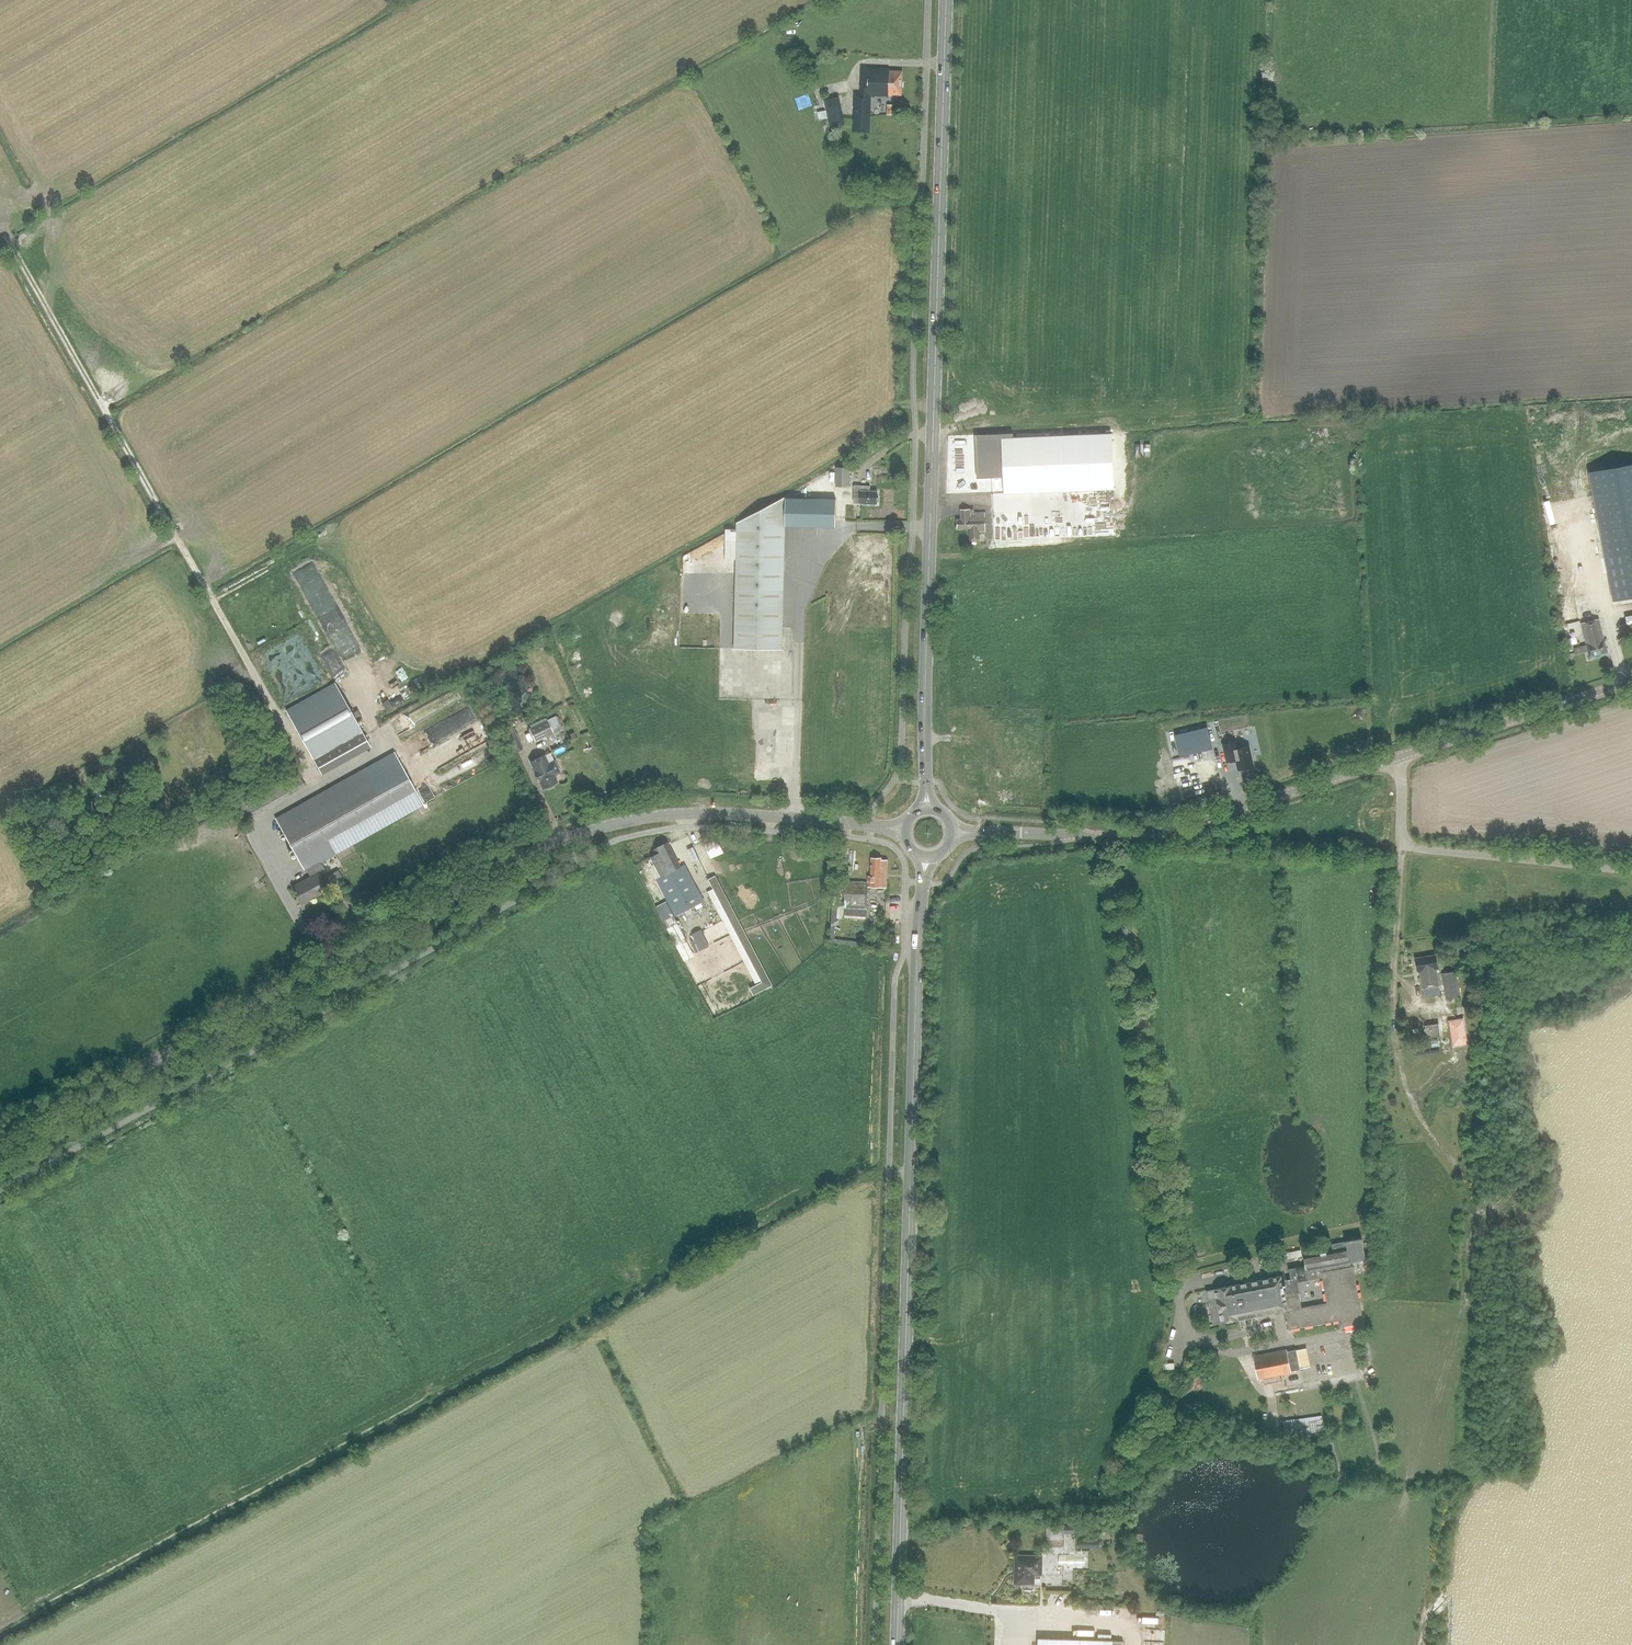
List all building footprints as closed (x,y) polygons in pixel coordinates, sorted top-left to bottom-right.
[(868,131),(870,95),(888,96),(888,94),(897,94),(897,93),(901,93),(902,73),(898,73),(898,71),(889,71),(889,69),(862,68),(861,94),(855,94),(854,131),(868,131)] [(829,127),(842,125),(836,97),(824,100),(829,127)] [(1004,492),(1114,487),(1112,433),(1013,437),(1013,433),(975,435),(977,477),(1003,476),(1004,492)] [(1613,601),(1631,598),(1631,464),(1588,472),(1613,601)] [(785,519),(831,521),(832,499),(849,499),(850,468),(837,467),(836,485),(833,485),(834,476),(820,476),(820,485),(812,485),(812,483),(737,522),(734,648),(782,649),(785,519)] [(877,504),(877,491),(869,491),(870,486),(854,486),(854,503),(860,503),(877,504)] [(978,504),(991,504),(990,491),(978,491),(978,504)] [(976,506),(962,508),(964,528),(972,527),(973,541),(985,540),(984,531),(992,530),(989,510),(977,511),(976,506)] [(1606,586),(1593,510),(1574,513),(1585,578),(1578,579),(1580,590),(1606,586)] [(317,561),(297,570),(306,590),(326,580),(317,561)] [(1589,657),(1607,653),(1599,619),(1581,624),(1586,645),(1574,648),(1575,654),(1587,651),(1589,657)] [(548,649),(549,639),(537,638),(536,648),(548,649)] [(369,744),(335,684),(286,711),(320,771),(369,744)] [(392,692),(396,701),(406,696),(400,684),(393,687),(394,691),(392,692)] [(392,707),(387,700),(383,702),(388,710),(392,707)] [(552,730),(547,720),(529,728),(534,739),(552,730)] [(447,736),(454,733),(448,721),(409,739),(408,737),(406,738),(414,755),(442,742),(439,735),(445,732),(447,736)] [(1207,727),(1175,735),(1180,754),(1212,747),(1207,727)] [(1237,742),(1224,746),(1230,763),(1239,760),(1242,770),(1256,766),(1249,746),(1239,749),(1237,742)] [(559,772),(554,761),(550,752),(530,761),(542,788),(545,787),(548,788),(553,785),(554,783),(556,782),(553,775),(559,772)] [(310,877),(292,887),(301,904),(328,889),(319,872),(325,869),(320,861),(424,803),(413,783),(386,798),(368,766),(276,818),(304,870),(306,869),(310,877)] [(679,867),(680,866),(668,841),(654,848),(657,854),(651,856),(678,913),(703,902),(696,887),(690,890),(679,867)] [(706,847),(708,853),(721,848),(718,841),(706,847)] [(1099,855),(1092,856),(1094,867),(1100,866),(1099,855)] [(867,918),(867,887),(886,887),(887,860),(881,860),(881,858),(871,858),(870,876),(867,876),(867,882),(845,881),(843,917),(867,918)] [(333,874),(325,879),(330,888),(338,883),(333,874)] [(714,875),(708,879),(713,889),(707,892),(756,985),(749,989),(752,995),(771,985),(714,875)] [(369,898),(365,890),(356,895),(360,903),(369,898)] [(836,927),(839,906),(833,905),(830,926),(836,927)] [(695,955),(673,913),(671,914),(669,911),(660,916),(684,961),(695,955)] [(709,946),(701,930),(692,935),(695,940),(691,941),(696,952),(709,946)] [(885,930),(874,930),(874,945),(885,946),(885,930)] [(867,936),(859,935),(859,945),(866,945),(867,936)] [(775,951),(767,955),(776,974),(784,970),(775,951)] [(1436,969),(1438,969),(1435,955),(1416,958),(1418,972),(1420,972),(1422,989),(1439,986),(1436,969)] [(1456,971),(1441,973),(1445,999),(1460,997),(1456,971)] [(1440,1035),(1438,1024),(1425,1026),(1427,1037),(1440,1035)] [(1289,1330),(1339,1320),(1340,1327),(1363,1323),(1353,1266),(1351,1266),(1350,1262),(1365,1259),(1361,1238),(1345,1241),(1331,1244),(1333,1251),(1304,1256),(1306,1266),(1288,1269),(1290,1279),(1282,1280),(1281,1276),(1215,1289),(1206,1291),(1213,1324),(1221,1322),(1222,1322),(1239,1319),(1240,1326),(1245,1325),(1244,1318),(1285,1310),(1289,1330)] [(1253,1356),(1258,1378),(1290,1371),(1290,1370),(1300,1369),(1296,1350),(1286,1352),(1286,1349),(1253,1356)] [(1327,1429),(1324,1413),(1286,1420),(1289,1436),(1327,1429)] [(1075,1525),(1063,1525),(1063,1534),(1075,1534),(1075,1525)] [(1079,1548),(1099,1548),(1099,1537),(1079,1537),(1079,1548)] [(1033,1588),(1034,1578),(1041,1579),(1041,1556),(1015,1555),(1015,1583),(1022,1584),(1022,1588),(1024,1590),(1031,1590),(1033,1588)]
